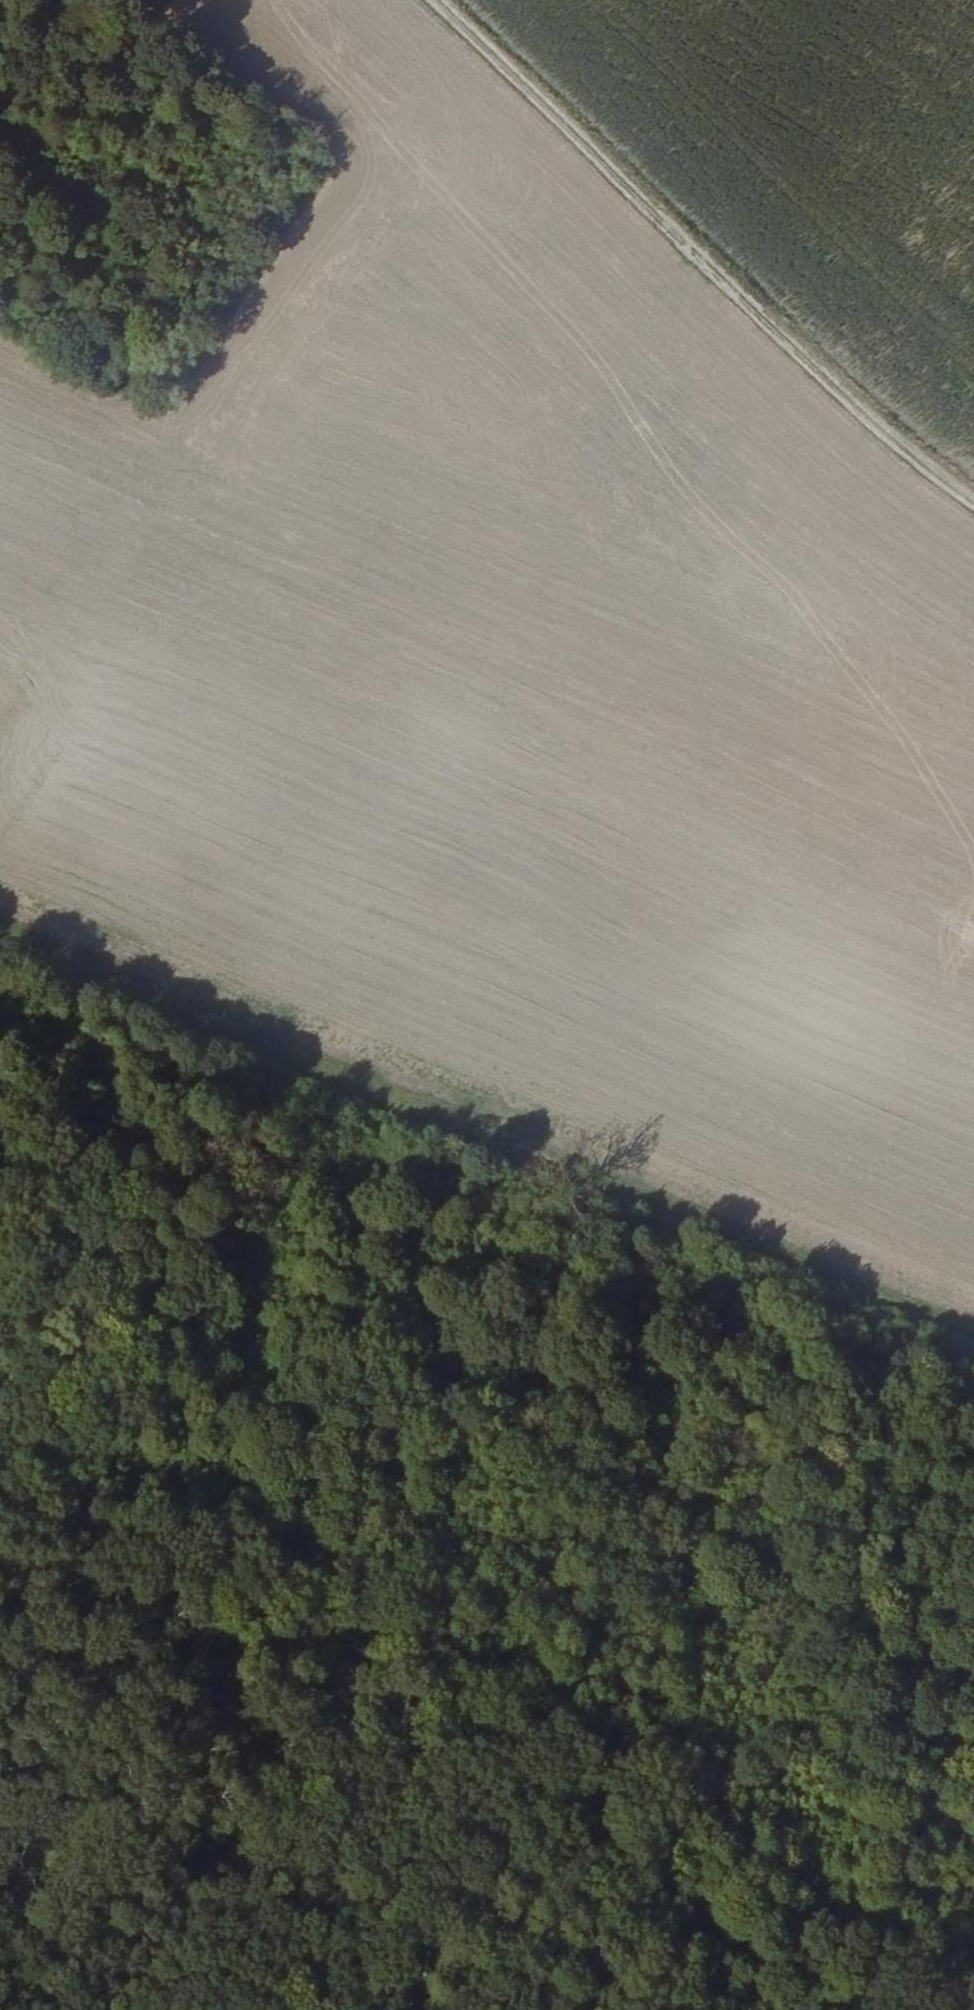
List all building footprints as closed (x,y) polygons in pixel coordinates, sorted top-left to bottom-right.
[(788,1726),(792,1716),(784,1713),(779,1723),(788,1726)]
